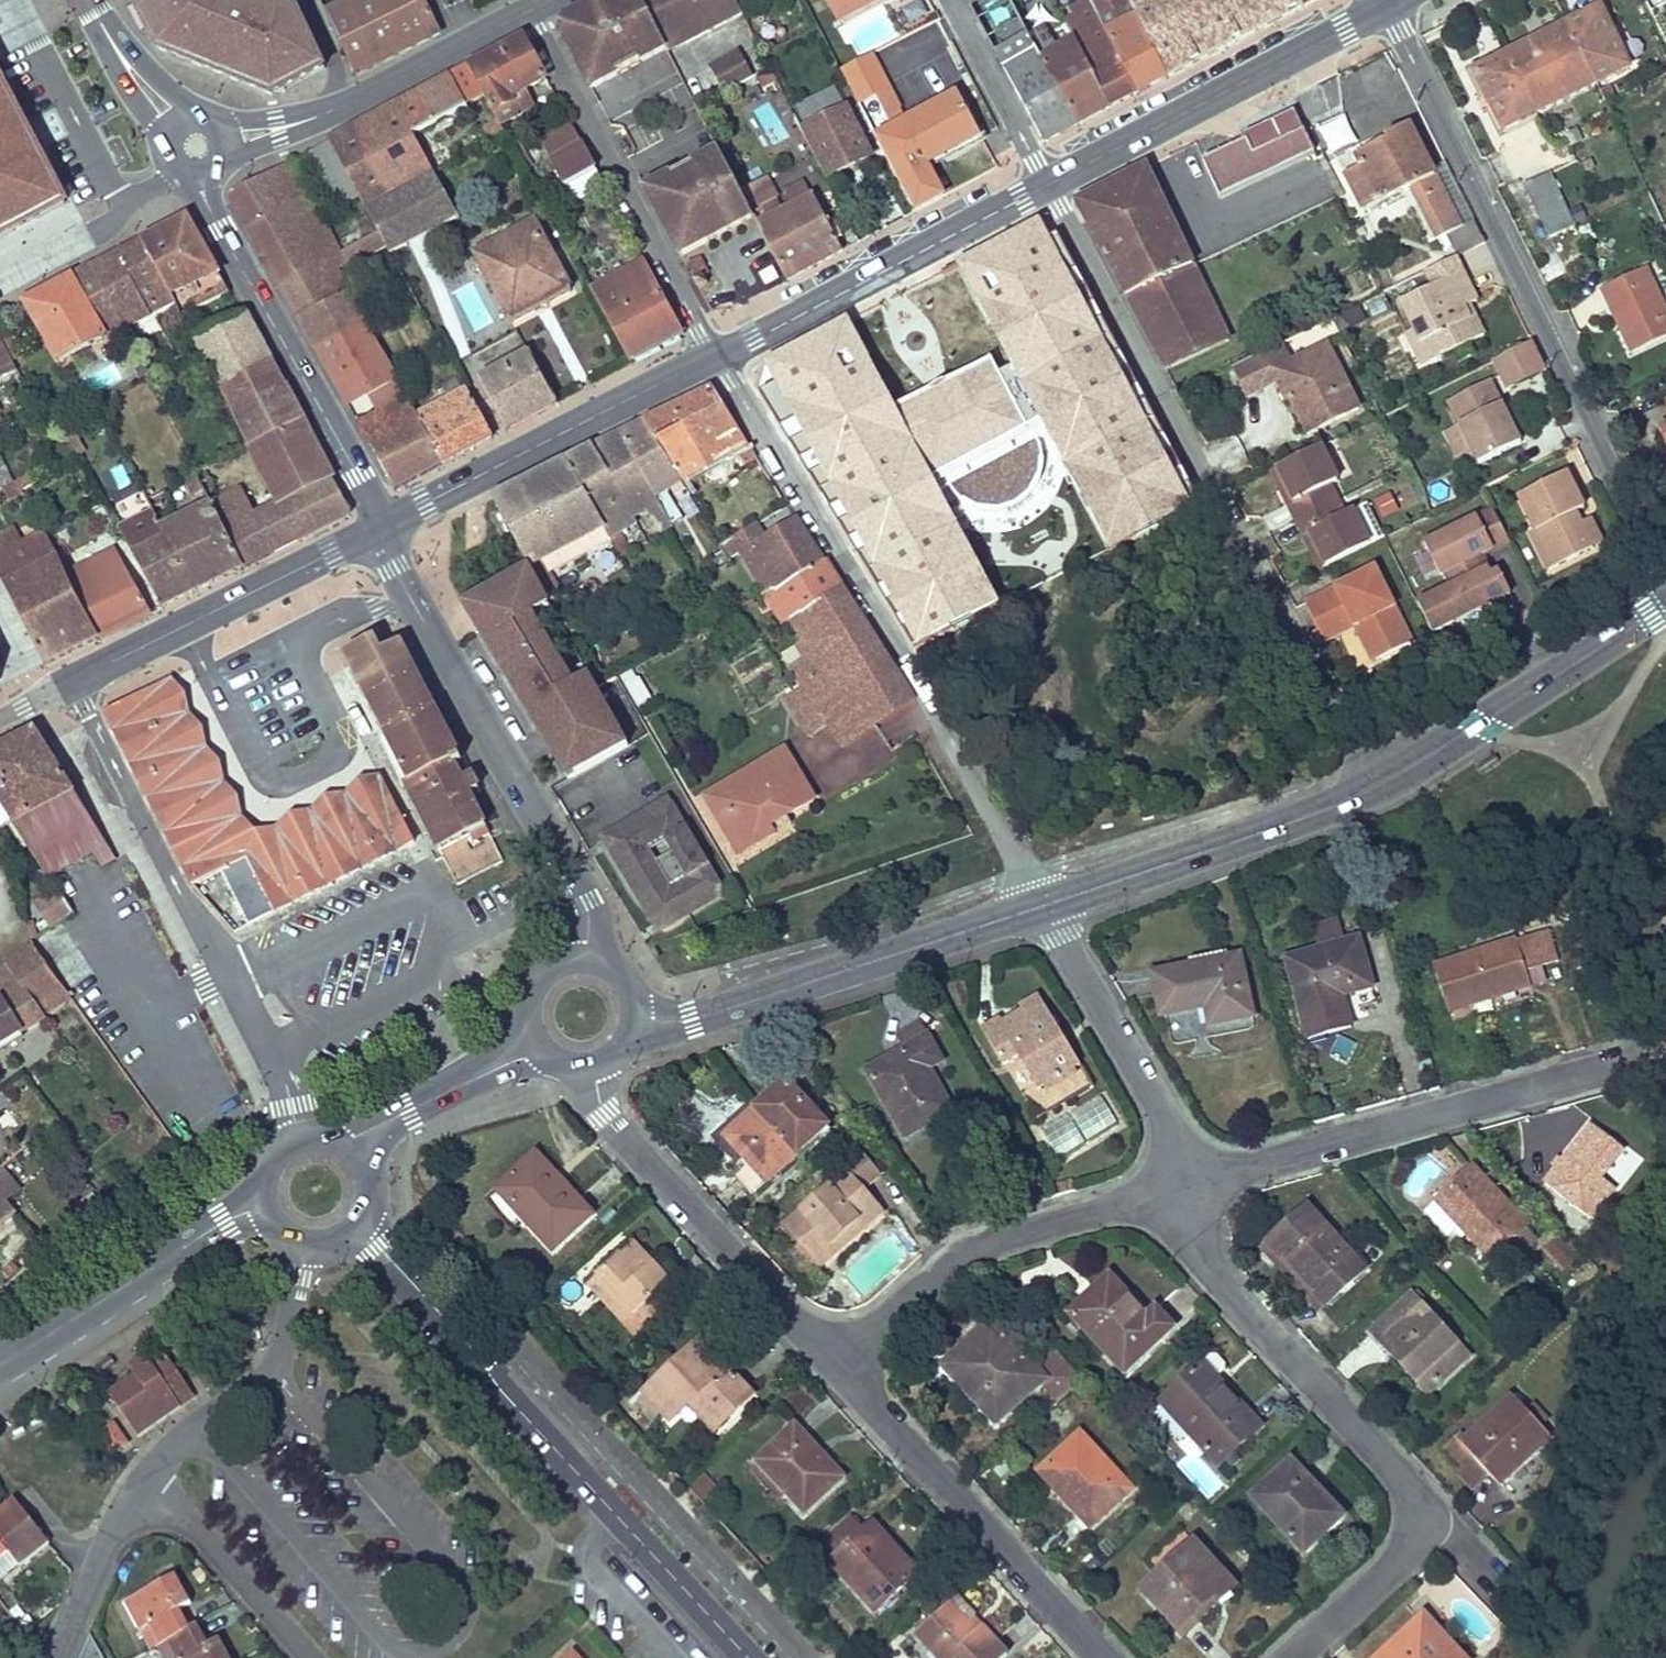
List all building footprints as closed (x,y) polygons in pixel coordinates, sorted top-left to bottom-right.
[(289,0),(130,0),(155,49),(272,99),(323,69),(289,0)] [(323,11),(353,77),(438,34),(437,31),(422,0),(348,0),(323,11)] [(587,91),(665,49),(640,0),(607,0),(560,23),(557,36),(587,91)] [(667,53),(741,14),(734,0),(640,0),(665,49),(667,53)] [(838,18),(872,0),(828,0),(838,18)] [(1042,142),(1075,124),(1027,33),(1009,0),(966,0),(1042,142)] [(1137,91),(1166,76),(1134,13),(1130,4),(1128,0),(1089,0),(1092,7),(1098,18),(1137,91)] [(1166,76),(1223,44),(1200,0),(1137,0),(1130,4),(1134,13),(1166,76)] [(1223,44),(1273,18),(1263,0),(1200,0),(1223,44)] [(1273,18),(1301,3),(1300,0),(1263,0),(1273,18)] [(1092,7),(1064,21),(1070,33),(1098,18),(1092,7)] [(1598,7),(1565,24),(1594,84),(1628,67),(1598,7)] [(1098,18),(1070,33),(1073,39),(1107,107),(1137,91),(1098,18)] [(1064,21),(1046,30),(1055,48),(1073,39),(1070,33),(1064,21)] [(1565,24),(1507,54),(1536,113),(1594,84),(1565,24)] [(1043,26),(1027,33),(1075,124),(1107,107),(1073,39),(1055,48),(1046,30),(1043,26)] [(522,38),(467,67),(498,124),(528,109),(519,91),(544,78),(522,38)] [(708,67),(721,93),(752,77),(738,51),(708,67)] [(869,53),(839,69),(858,105),(889,90),(869,53)] [(1536,113),(1507,54),(1474,71),(1503,130),(1536,113)] [(449,77),(327,142),(357,196),(364,209),(432,172),(413,136),(425,129),(466,108),(449,77)] [(0,83),(0,237),(63,204),(0,83)] [(1609,85),(1598,91),(1603,103),(1615,97),(1609,85)] [(555,98),(550,89),(539,95),(544,104),(555,98)] [(842,93),(793,117),(800,131),(848,107),(842,93)] [(957,94),(874,137),(912,211),(942,195),(925,163),(978,135),(957,94)] [(848,107),(800,131),(823,177),(872,152),(848,107)] [(1295,109),(1243,133),(1246,139),(1253,153),(1304,128),(1295,109)] [(569,126),(541,141),(564,185),(593,170),(569,126)] [(1478,236),(1471,220),(1458,227),(1406,126),(1386,136),(1388,142),(1355,158),(1360,168),(1345,175),(1363,211),(1408,188),(1434,238),(1442,234),(1450,250),(1478,236)] [(1246,139),(1203,160),(1220,196),(1315,150),(1304,128),(1253,153),(1246,139)] [(1575,128),(1563,135),(1568,145),(1581,139),(1575,128)] [(425,129),(413,136),(432,172),(444,166),(425,129)] [(516,131),(504,136),(514,153),(525,147),(516,131)] [(327,142),(308,152),(338,207),(357,196),(327,142)] [(718,152),(643,192),(671,243),(698,229),(704,241),(751,216),(749,211),(739,191),(718,152)] [(1312,203),(1332,195),(1314,155),(1295,164),(1312,203)] [(292,161),(226,196),(277,286),(336,254),(318,218),(321,216),(292,161)] [(1145,168),(1077,204),(1124,295),(1191,268),(1194,267),(1145,168)] [(564,185),(548,193),(557,210),(602,186),(593,170),(564,185)] [(432,172),(364,209),(377,232),(384,245),(389,255),(457,219),(432,172)] [(1548,172),(1524,184),(1549,239),(1573,227),(1548,172)] [(739,191),(749,211),(761,205),(776,198),(766,178),(739,191)] [(779,191),(786,204),(810,192),(803,179),(779,191)] [(769,220),(757,226),(784,279),(840,249),(813,197),(769,220)] [(751,216),(757,226),(769,220),(761,205),(749,211),(751,216)] [(186,219),(140,243),(170,297),(171,302),(178,316),(227,293),(186,219)] [(762,392),(915,650),(998,606),(938,493),(1048,434),(1111,552),(1192,509),(1040,223),(963,265),(1012,367),(999,373),(993,362),(897,408),(847,321),(766,366),(775,385),(762,392)] [(480,380),(505,428),(553,402),(510,322),(568,292),(533,225),(474,256),(504,311),(497,315),(520,359),(480,380)] [(671,243),(678,255),(704,241),(698,229),(671,243)] [(336,254),(277,286),(296,320),(348,291),(337,270),(384,245),(377,232),(336,254)] [(140,243),(88,268),(120,330),(171,302),(170,297),(140,243)] [(687,265),(700,288),(707,284),(703,277),(709,274),(700,257),(687,265)] [(642,260),(588,289),(628,362),(682,334),(642,260)] [(1556,264),(1542,270),(1548,283),(1562,276),(1556,264)] [(1191,268),(1124,295),(1125,296),(1165,371),(1229,340),(1194,267),(1191,268)] [(88,268),(22,301),(59,363),(120,330),(88,268)] [(1606,308),(1612,305),(1623,329),(1617,332),(1629,356),(1665,338),(1665,314),(1644,269),(1598,291),(1606,308)] [(1397,304),(1411,333),(1426,363),(1482,336),(1472,317),(1467,320),(1462,309),(1474,302),(1459,273),(1397,304)] [(348,291),(296,320),(312,348),(364,320),(348,291)] [(1612,305),(1606,308),(1617,332),(1623,329),(1612,305)] [(241,316),(194,337),(219,389),(270,364),(244,315),(241,316)] [(364,320),(312,348),(334,388),(386,360),(364,320)] [(1426,363),(1411,333),(1401,337),(1417,368),(1426,363)] [(16,370),(0,341),(0,378),(16,370)] [(1491,361),(1490,361),(1506,392),(1545,372),(1530,343),(1491,361)] [(1281,344),(1233,369),(1248,398),(1281,381),(1309,436),(1359,411),(1328,350),(1293,367),(1281,344)] [(386,360),(334,388),(344,404),(375,386),(395,376),(386,360)] [(270,364),(219,389),(232,413),(282,387),(270,364)] [(369,404),(374,413),(406,396),(395,376),(375,386),(382,397),(369,404)] [(1491,382),(1448,403),(1480,466),(1522,445),(1491,382)] [(282,387),(232,413),(249,447),(300,420),(282,387)] [(463,389),(415,415),(441,462),(489,436),(463,389)] [(646,424),(681,482),(735,451),(743,465),(755,459),(711,391),(646,424)] [(374,413),(355,423),(368,447),(395,433),(387,417),(410,405),(406,396),(374,413)] [(395,433),(368,447),(391,489),(441,462),(415,415),(410,405),(387,417),(395,433)] [(300,420),(249,447),(271,490),(323,464),(300,420)] [(646,424),(620,436),(670,527),(681,521),(665,493),(682,484),(681,482),(646,424)] [(1657,431),(1665,449),(1665,427),(1657,431)] [(620,436),(563,464),(601,529),(607,539),(618,533),(634,525),(632,519),(647,511),(659,533),(670,527),(620,436)] [(1321,446),(1276,469),(1293,502),(1286,505),(1303,538),(1309,535),(1325,567),(1370,544),(1354,511),(1345,515),(1329,484),(1338,480),(1321,446)] [(3,492),(14,486),(0,460),(0,493),(3,492)] [(323,464),(271,490),(278,504),(331,478),(323,464)] [(563,464),(491,500),(521,555),(543,594),(554,587),(540,561),(601,529),(563,464)] [(1276,469),(1270,472),(1286,505),(1293,502),(1276,469)] [(203,491),(194,474),(184,479),(193,496),(203,491)] [(1590,550),(1578,526),(1572,514),(1582,510),(1564,474),(1516,497),(1533,532),(1528,535),(1546,571),(1590,550)] [(239,490),(210,504),(243,568),(271,554),(299,539),(350,514),(331,478),(278,504),(253,516),(239,490)] [(1403,509),(1418,502),(1409,482),(1394,489),(1403,509)] [(14,486),(3,492),(8,500),(21,490),(17,484),(14,486)] [(151,488),(142,492),(151,510),(170,501),(164,489),(154,494),(151,488)] [(210,504),(160,528),(192,593),(243,568),(210,504)] [(151,510),(118,527),(128,545),(162,607),(192,593),(160,528),(151,510)] [(755,524),(718,547),(725,561),(738,553),(748,547),(764,572),(759,574),(768,589),(769,589),(772,593),(821,562),(793,518),(764,537),(755,524)] [(1588,521),(1578,526),(1590,550),(1600,545),(1588,521)] [(0,537),(0,562),(22,550),(12,531),(0,537)] [(618,533),(607,539),(619,559),(628,554),(618,533)] [(1309,535),(1303,538),(1319,570),(1325,567),(1309,535)] [(1476,535),(1464,541),(1467,546),(1476,543),(1476,535)] [(0,562),(0,580),(5,589),(43,664),(97,638),(55,554),(47,537),(22,550),(0,562)] [(1450,555),(1439,561),(1443,564),(1447,568),(1459,591),(1452,594),(1464,616),(1508,593),(1497,571),(1491,574),(1476,543),(1467,546),(1464,541),(1448,550),(1450,555)] [(748,547),(738,553),(761,593),(768,589),(759,574),(764,572),(748,547)] [(61,551),(55,554),(97,638),(150,613),(116,550),(72,572),(61,551)] [(1448,550),(1434,557),(1439,561),(1450,555),(1448,550)] [(821,562),(772,593),(775,598),(788,619),(841,587),(824,560),(821,562)] [(1304,604),(1317,630),(1347,616),(1352,628),(1360,625),(1377,660),(1410,643),(1373,569),(1304,604)] [(525,572),(462,606),(558,783),(626,746),(589,677),(571,687),(534,619),(547,612),(525,572)] [(554,587),(543,594),(554,614),(562,629),(573,622),(554,587)] [(841,587),(788,619),(801,642),(796,645),(804,659),(789,667),(800,687),(835,666),(851,690),(872,677),(887,699),(904,688),(841,587)] [(761,593),(759,595),(764,605),(771,601),(775,598),(772,593),(769,589),(768,589),(761,593)] [(775,598),(771,601),(783,622),(788,619),(775,598)] [(1347,616),(1317,630),(1323,642),(1352,628),(1347,616)] [(1360,625),(1352,628),(1370,663),(1377,660),(1360,625)] [(451,765),(455,762),(458,761),(397,645),(379,654),(373,640),(345,654),(352,667),(350,668),(408,782),(403,785),(436,851),(469,835),(473,841),(487,834),(466,794),(476,789),(469,775),(463,778),(458,780),(451,765)] [(835,666),(800,687),(784,698),(808,733),(827,720),(842,743),(898,708),(897,707),(910,698),(904,688),(887,699),(872,677),(851,690),(835,666)] [(171,680),(104,713),(193,885),(222,871),(249,925),(412,843),(379,777),(253,841),(171,680)] [(0,745),(0,805),(12,824),(72,793),(33,729),(0,745)] [(780,747),(775,750),(791,776),(795,773),(780,747)] [(775,750),(702,793),(727,837),(741,829),(750,843),(772,829),(767,820),(782,811),(808,795),(795,773),(791,776),(775,750)] [(463,778),(455,762),(451,765),(458,780),(463,778)] [(72,793),(12,824),(46,876),(91,853),(100,867),(114,859),(72,793)] [(664,797),(599,835),(625,879),(627,881),(629,885),(632,889),(636,894),(637,896),(642,900),(645,903),(649,906),(654,910),(660,913),(665,916),(672,919),(703,900),(704,900),(707,896),(709,892),(711,888),(711,883),(711,879),(709,874),(707,870),(664,797)] [(9,826),(0,810),(0,831),(9,826)] [(782,811),(767,820),(772,829),(787,820),(782,811)] [(741,829),(727,837),(735,852),(750,843),(741,829)] [(55,889),(36,901),(52,925),(71,912),(55,889)] [(64,923),(31,945),(68,999),(101,978),(64,923)] [(1315,930),(1321,951),(1347,944),(1341,923),(1315,930)] [(1547,931),(1432,967),(1446,1011),(1530,986),(1525,971),(1555,962),(1547,931)] [(1321,951),(1286,961),(1302,1015),(1341,1004),(1340,999),(1370,990),(1357,941),(1347,944),(1321,951)] [(31,945),(3,962),(41,1015),(68,999),(31,945)] [(1238,956),(1152,972),(1160,1014),(1204,1007),(1207,1024),(1250,1016),(1238,956)] [(43,1018),(41,1015),(3,962),(0,964),(0,1044),(43,1018)] [(998,1019),(981,1029),(1003,1065),(1016,1057),(1037,1090),(1080,1064),(1037,996),(1019,1006),(1022,1010),(1001,1023),(998,1019)] [(1341,1004),(1302,1015),(1308,1037),(1348,1026),(1341,1004)] [(905,1049),(867,1071),(905,1137),(951,1111),(931,1076),(926,1079),(921,1071),(940,1060),(919,1024),(898,1036),(905,1049)] [(723,1137),(748,1165),(752,1162),(767,1178),(825,1126),(785,1082),(723,1137)] [(1596,1174),(1618,1146),(1593,1127),(1580,1143),(1551,1181),(1547,1186),(1593,1221),(1617,1190),(1604,1180),(1596,1174)] [(837,1246),(830,1239),(873,1202),(861,1189),(880,1174),(849,1138),(832,1153),(847,1171),(783,1225),(816,1263),(837,1246)] [(1604,1180),(1626,1152),(1618,1146),(1596,1174),(1604,1180)] [(534,1154),(528,1158),(554,1186),(561,1182),(534,1154)] [(554,1186),(528,1158),(497,1188),(552,1248),(590,1214),(561,1182),(554,1186)] [(752,1162),(748,1165),(734,1178),(749,1194),(767,1178),(752,1162)] [(1473,1168),(1437,1200),(1459,1224),(1491,1259),(1497,1255),(1508,1266),(1534,1242),(1524,1231),(1528,1227),(1473,1168)] [(4,1204),(18,1192),(0,1170),(0,1200),(4,1204)] [(1057,1185),(1059,1194),(1073,1190),(1071,1181),(1057,1185)] [(12,1214),(4,1204),(0,1200),(0,1223),(12,1214)] [(1459,1224),(1437,1200),(1430,1208),(1451,1232),(1459,1224)] [(873,1202),(830,1239),(837,1246),(879,1210),(873,1202)] [(1308,1207),(1276,1235),(1293,1253),(1286,1260),(1326,1303),(1364,1268),(1308,1207)] [(1543,1250),(1564,1272),(1581,1255),(1559,1234),(1543,1250)] [(1293,1253),(1276,1235),(1262,1248),(1318,1311),(1326,1303),(1286,1260),(1293,1253)] [(627,1242),(592,1276),(629,1315),(620,1324),(633,1338),(661,1312),(649,1299),(666,1282),(649,1265),(627,1242)] [(655,1258),(649,1265),(666,1282),(672,1276),(655,1258)] [(592,1276),(583,1285),(620,1324),(629,1315),(592,1276)] [(1111,1278),(1088,1299),(1095,1307),(1118,1286),(1111,1278)] [(809,1285),(801,1292),(808,1299),(809,1300),(817,1292),(809,1285)] [(1095,1307),(1088,1299),(1070,1314),(1123,1373),(1173,1329),(1155,1310),(1147,1318),(1118,1286),(1095,1307)] [(1411,1294),(1376,1325),(1400,1350),(1394,1356),(1427,1391),(1466,1355),(1411,1294)] [(978,1395),(974,1400),(994,1421),(1031,1387),(1042,1377),(1033,1367),(992,1322),(976,1336),(980,1341),(952,1366),(978,1395)] [(1376,1325),(1372,1330),(1394,1356),(1400,1350),(1376,1325)] [(976,1336),(944,1367),(974,1400),(978,1395),(952,1366),(980,1341),(976,1336)] [(640,1392),(644,1396),(658,1411),(669,1423),(688,1405),(693,1400),(718,1426),(750,1397),(698,1339),(640,1392)] [(1042,1377),(1031,1387),(1045,1402),(1072,1378),(1049,1352),(1033,1367),(1042,1377)] [(151,1365),(134,1376),(107,1394),(135,1435),(179,1406),(174,1397),(186,1388),(164,1356),(151,1365)] [(127,1367),(134,1376),(151,1365),(144,1356),(127,1367)] [(1254,1434),(1210,1386),(1217,1379),(1202,1364),(1154,1407),(1182,1438),(1188,1432),(1218,1465),(1254,1434)] [(1217,1379),(1210,1386),(1254,1434),(1260,1428),(1217,1379)] [(186,1388),(174,1397),(179,1406),(192,1397),(186,1388)] [(658,1411),(644,1396),(638,1402),(652,1416),(658,1411)] [(1456,1437),(1446,1447),(1466,1468),(1476,1460),(1488,1473),(1498,1484),(1550,1437),(1539,1424),(1526,1410),(1514,1396),(1467,1439),(1462,1443),(1456,1437)] [(693,1400),(688,1405),(712,1431),(718,1426),(693,1400)] [(1532,1404),(1526,1410),(1539,1424),(1545,1419),(1532,1404)] [(116,1422),(104,1430),(117,1449),(129,1441),(116,1422)] [(811,1451),(814,1449),(792,1426),(755,1460),(801,1510),(839,1476),(821,1456),(818,1458),(811,1451)] [(1038,1470),(1052,1486),(1057,1482),(1093,1522),(1130,1489),(1079,1433),(1038,1470)] [(1461,1433),(1456,1437),(1462,1443),(1467,1439),(1461,1433)] [(821,1456),(814,1449),(811,1451),(818,1458),(821,1456)] [(1476,1460),(1466,1468),(1460,1475),(1471,1488),(1488,1473),(1476,1460)] [(1289,1461),(1251,1497),(1302,1553),(1341,1518),(1289,1461)] [(1057,1482),(1052,1486),(1088,1527),(1093,1522),(1057,1482)] [(0,1507),(0,1544),(7,1553),(17,1566),(47,1543),(11,1498),(0,1507)] [(836,1552),(860,1530),(849,1518),(825,1540),(836,1552)] [(897,1552),(869,1523),(864,1528),(891,1558),(897,1552)] [(836,1552),(828,1559),(874,1609),(915,1571),(897,1552),(891,1558),(864,1528),(863,1527),(860,1530),(836,1552)] [(1140,1589),(1175,1631),(1192,1615),(1198,1621),(1216,1604),(1211,1597),(1228,1582),(1192,1541),(1140,1589)] [(0,1558),(0,1580),(17,1566),(7,1553),(0,1558)] [(778,1568),(769,1575),(781,1588),(789,1580),(778,1568)] [(122,1602),(137,1631),(147,1626),(158,1646),(166,1642),(188,1629),(181,1615),(168,1622),(164,1615),(178,1608),(188,1603),(174,1575),(122,1602)] [(1228,1582),(1211,1597),(1216,1604),(1233,1588),(1228,1582)] [(966,1625),(946,1604),(914,1633),(936,1657),(1000,1657),(1004,1654),(979,1626),(969,1635),(963,1628),(966,1625)] [(181,1615),(178,1608),(164,1615),(168,1622),(181,1615)] [(1192,1615),(1175,1631),(1181,1636),(1198,1621),(1192,1615)] [(1421,1617),(1388,1648),(1392,1653),(1420,1626),(1446,1654),(1450,1649),(1421,1617)] [(974,1620),(966,1625),(963,1628),(969,1635),(979,1626),(974,1620)] [(166,1642),(173,1655),(179,1652),(182,1657),(228,1657),(218,1639),(207,1645),(193,1652),(190,1646),(204,1639),(197,1625),(188,1629),(166,1642)] [(147,1626),(137,1631),(148,1652),(158,1646),(147,1626)] [(1388,1648),(1377,1657),(1458,1657),(1450,1649),(1446,1654),(1420,1626),(1392,1653),(1388,1648)] [(207,1645),(204,1639),(190,1646),(193,1652),(207,1645)]
